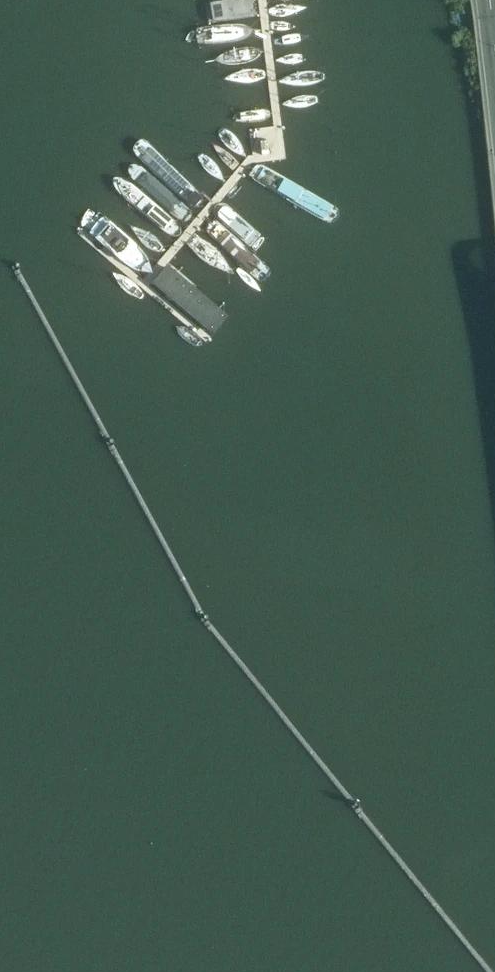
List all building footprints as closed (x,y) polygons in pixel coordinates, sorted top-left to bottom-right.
[(204,103),(180,125),(235,183),(258,161),(204,103)]
